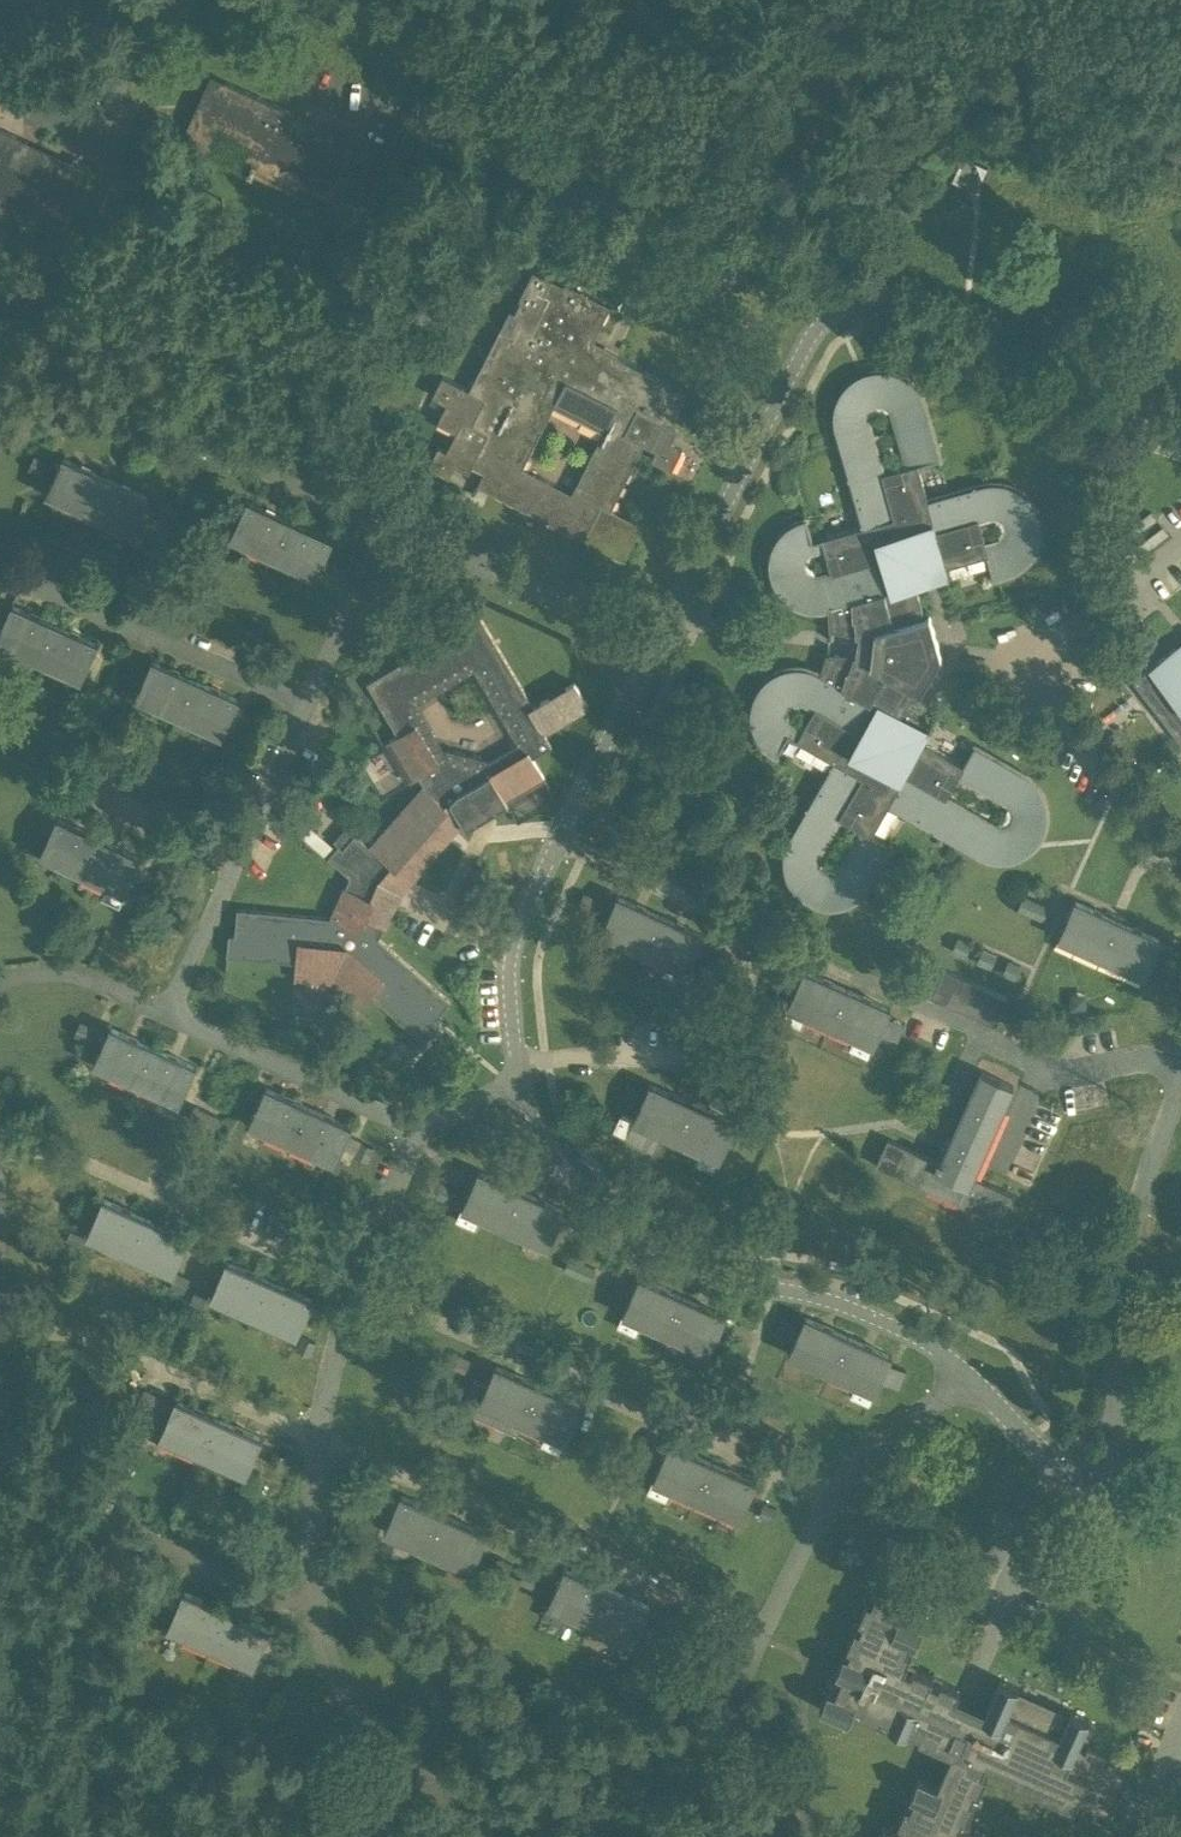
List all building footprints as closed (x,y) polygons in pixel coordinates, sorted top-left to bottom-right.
[(346,139),(301,118),(302,116),(226,81),(209,118),(195,111),(181,140),(211,154),(221,130),(258,147),(247,171),(296,193),(300,184),(337,200),(348,177),(332,170),(346,139)] [(657,450),(652,459),(672,469),(682,449),(671,443),(678,429),(672,426),(686,398),(668,389),(671,384),(592,344),(611,305),(566,282),(564,285),(534,270),(519,299),(522,300),(515,312),(510,310),(470,389),(443,376),(433,396),(447,403),(438,422),(457,431),(447,450),(439,446),(429,466),(449,476),(455,465),(469,472),(473,466),(485,472),(478,485),(625,560),(643,525),(612,509),(645,444),(657,450)] [(786,669),(782,671),(778,672),(774,674),(771,677),(768,679),(765,682),(762,685),(759,689),(757,692),(755,696),(754,700),(753,704),(752,708),(752,712),(752,716),(752,720),(753,724),(754,728),(755,732),(757,736),(759,740),(762,743),(764,746),(767,749),(770,752),(774,754),(777,756),(789,736),(834,762),(790,838),(790,839),(789,839),(789,840),(789,841),(787,844),(786,848),(785,852),(784,856),(784,860),(784,864),(785,868),(786,872),(787,876),(788,880),(790,884),(792,887),(795,890),(798,893),(801,896),(804,899),(807,901),(811,903),(815,904),(818,906),(822,907),(827,907),(831,907),(835,907),(839,907),(843,906),(847,905),(850,903),(854,901),(857,899),(861,896),(864,894),(866,891),(869,887),(871,884),(893,847),(872,835),(890,804),(953,840),(978,855),(982,857),(985,858),(989,859),(993,860),(997,861),(1002,861),(1006,861),(1010,860),(1014,859),(1018,858),(1021,856),(1025,854),(1029,852),(1032,850),(1035,847),(1038,844),(1040,840),(1042,837),(1044,833),(1045,829),(1047,825),(1047,821),(1048,817),(1048,813),(1048,809),(1047,805),(1046,801),(1045,797),(1043,793),(1041,790),(1039,786),(1036,783),(1033,780),(1030,778),(1029,777),(1028,776),(1027,775),(1026,775),(1025,774),(973,744),(961,764),(923,742),(895,726),(901,716),(916,690),(920,693),(942,656),(931,617),(930,615),(925,616),(917,588),(914,576),(944,567),(987,555),(994,578),(1008,574),(1012,573),(1015,571),(1019,569),(1022,567),(1025,564),(1028,562),(1031,559),(1033,555),(1036,552),(1037,548),(1039,544),(1040,540),(1041,536),(1041,532),(1041,528),(1041,524),(1040,520),(1039,516),(1038,512),(1036,508),(1034,505),(1032,501),(1029,498),(1026,495),(1023,492),(1020,490),(1016,488),(1012,486),(1008,485),(1004,484),(1000,483),(996,483),(994,483),(992,483),(989,483),(987,483),(985,484),(983,484),(928,500),(919,465),(941,459),(930,416),(927,404),(926,400),(924,396),(922,392),(920,389),(917,386),(914,382),(911,380),(908,377),(904,375),(900,373),(896,372),(892,371),(888,370),(884,369),(879,369),(875,370),(871,371),(867,372),(863,373),(859,375),(856,377),(852,380),(849,382),(846,385),(843,389),(841,392),(839,396),(837,400),(836,404),(835,408),(834,412),(834,416),(834,421),(835,425),(836,429),(840,443),(864,526),(814,541),(807,518),(803,519),(799,520),(796,522),(792,524),(789,526),(785,529),(782,532),(780,535),(777,538),(775,542),(774,545),(772,549),(771,553),(770,557),(770,561),(770,565),(770,569),(771,573),(772,577),(773,581),(775,585),(777,588),(779,592),(782,595),(784,598),(787,600),(791,603),(794,605),(798,607),(801,608),(805,609),(809,610),(813,610),(817,611),(821,610),(825,610),(829,609),(829,630),(856,636),(859,638),(857,652),(854,655),(826,654),(820,673),(818,672),(814,670),(810,669),(806,668),(802,668),(798,668),(794,668),(790,668),(786,669)] [(45,495),(89,515),(106,479),(62,459),(45,495)] [(106,479),(89,515),(132,535),(149,498),(106,479)] [(161,499),(154,514),(171,521),(177,507),(161,499)] [(230,539),(273,559),(290,522),(247,502),(230,539)] [(290,522),(273,559),(316,580),(333,542),(290,522)] [(38,662),(54,626),(11,606),(0,631),(0,645),(38,662)] [(574,681),(534,706),(480,616),(367,682),(398,736),(390,741),(413,780),(421,775),(423,779),(422,780),(425,786),(371,847),(356,834),(355,835),(343,848),(339,845),(329,857),(351,877),(333,918),(238,909),(235,935),(229,935),(227,956),(297,963),(296,977),(333,980),(362,1005),(371,995),(424,1041),(438,1025),(434,1021),(451,1001),(380,938),(395,902),(406,885),(462,821),(466,829),(492,813),(509,803),(508,800),(545,778),(533,758),(553,746),(544,732),(589,704),(574,681)] [(54,626),(38,662),(81,682),(97,645),(54,626)] [(1175,648),(1134,680),(1180,740),(1180,655),(1175,648)] [(134,699),(178,718),(195,681),(151,662),(134,699)] [(195,681),(178,718),(222,738),(238,701),(195,681)] [(70,786),(92,795),(114,745),(92,736),(70,786)] [(39,856),(82,876),(99,839),(56,819),(39,856)] [(99,839),(82,876),(125,897),(142,859),(99,839)] [(617,896),(600,933),(644,953),(660,916),(617,896)] [(1017,909),(1044,920),(1050,907),(1023,896),(1017,909)] [(1058,938),(1145,977),(1161,940),(1074,901),(1058,938)] [(660,916),(644,953),(670,964),(664,976),(681,984),(687,972),(688,972),(704,936),(660,916)] [(952,951),(965,957),(971,944),(958,938),(952,951)] [(977,963),(990,968),(996,955),(983,949),(977,963)] [(1176,974),(1180,962),(1180,961),(1168,955),(1162,968),(1176,974)] [(1002,974),(1015,980),(1021,966),(1008,961),(1002,974)] [(932,996),(995,1024),(1007,998),(944,969),(932,996)] [(785,970),(778,985),(793,992),(787,1007),(781,1021),(798,1028),(804,1015),(830,1027),(847,990),(803,970),(800,977),(785,970)] [(847,990),(830,1027),(855,1038),(850,1050),(867,1058),(872,1046),(874,1046),(880,1031),(896,1038),(903,1023),(887,1016),(890,1009),(847,990)] [(94,1064),(137,1084),(154,1047),(111,1027),(94,1064)] [(154,1047),(137,1084),(180,1103),(197,1067),(154,1047)] [(973,1178),(1014,1086),(980,1071),(940,1162),(887,1138),(875,1165),(1004,1222),(1015,1196),(973,1178)] [(622,1113),(613,1133),(625,1138),(653,1151),(661,1134),(676,1141),(693,1104),(688,1102),(650,1084),(647,1090),(629,1082),(621,1100),(639,1108),(634,1119),(622,1113)] [(693,1104),(676,1141),(702,1152),(696,1164),(714,1172),(719,1160),(720,1161),(737,1124),(706,1110),(714,1092),(696,1084),(688,1102),(693,1104)] [(249,1124),(292,1144),(309,1107),(266,1087),(249,1124)] [(213,1131),(219,1118),(193,1106),(187,1119),(213,1131)] [(309,1107),(292,1144),(335,1163),(352,1127),(309,1107)] [(463,1209),(458,1220),(475,1228),(480,1216),(505,1228),(521,1191),(478,1172),(462,1208),(463,1209)] [(521,1191),(505,1228),(548,1247),(564,1211),(521,1191)] [(87,1236),(130,1255),(147,1217),(103,1198),(87,1236)] [(147,1217),(130,1255),(173,1274),(190,1237),(147,1217)] [(211,1298),(254,1317),(270,1280),(227,1261),(211,1298)] [(623,1315),(618,1326),(635,1334),(641,1322),(666,1334),(682,1297),(638,1278),(622,1314),(623,1315)] [(270,1280),(254,1317),(297,1336),(314,1299),(270,1280)] [(682,1297),(666,1334),(709,1353),(726,1317),(682,1297)] [(785,1320),(778,1336),(793,1343),(788,1354),(832,1373),(848,1337),(805,1317),(800,1327),(785,1320)] [(848,1337),(832,1373),(857,1385),(852,1396),(869,1404),(874,1392),(875,1393),(880,1382),(895,1389),(902,1373),(887,1367),(892,1356),(848,1337)] [(474,1380),(461,1409),(517,1435),(523,1422),(522,1422),(539,1385),(495,1366),(486,1386),(474,1380)] [(539,1385),(522,1422),(523,1422),(548,1433),(543,1445),(560,1452),(565,1441),(566,1441),(582,1405),(539,1385)] [(159,1437),(203,1456),(219,1419),(176,1400),(159,1437)] [(219,1419),(203,1456),(246,1475),(263,1438),(219,1419)] [(654,1481),(648,1492),(666,1500),(671,1488),(696,1499),(712,1463),(669,1444),(652,1480),(654,1481)] [(273,1465),(294,1474),(299,1461),(279,1452),(273,1465)] [(712,1463),(696,1499),(739,1519),(756,1482),(712,1463)] [(385,1532),(428,1551),(444,1514),(401,1495),(385,1532)] [(444,1514),(428,1551),(471,1570),(487,1534),(444,1514)] [(549,1605),(544,1617),(561,1624),(566,1613),(592,1624),(608,1588),(564,1568),(548,1605),(549,1605)] [(820,1709),(848,1721),(855,1706),(863,1709),(861,1713),(880,1722),(882,1717),(890,1721),(888,1725),(907,1734),(909,1729),(921,1735),(919,1739),(952,1754),(938,1786),(919,1777),(910,1796),(915,1798),(911,1806),(907,1804),(899,1823),(903,1825),(899,1833),(884,1826),(879,1836),(974,1836),(975,1835),(976,1835),(977,1834),(960,1827),(963,1819),(968,1821),(976,1802),(972,1800),(975,1792),(980,1793),(988,1775),(984,1773),(987,1764),(1016,1776),(1014,1781),(1048,1796),(1050,1792),(1077,1804),(1093,1811),(1091,1815),(1109,1823),(1120,1798),(1110,1794),(1116,1782),(1125,1786),(1134,1766),(1088,1746),(1086,1750),(1078,1746),(1090,1719),(1071,1710),(1070,1713),(1068,1716),(1017,1693),(1018,1690),(1019,1687),(1000,1679),(986,1710),(974,1705),(971,1704),(969,1710),(954,1703),(957,1697),(960,1689),(941,1681),(939,1685),(931,1681),(933,1677),(914,1669),(913,1673),(904,1670),(912,1652),(911,1652),(910,1653),(907,1652),(911,1643),(916,1644),(924,1626),(919,1624),(921,1619),(924,1613),(925,1613),(927,1609),(907,1600),(906,1604),(896,1600),(898,1596),(878,1587),(876,1592),(877,1592),(872,1603),(868,1601),(859,1620),(864,1622),(860,1629),(856,1628),(847,1646),(851,1648),(848,1656),(844,1654),(836,1673),(843,1676),(835,1693),(828,1690),(820,1709)] [(608,1588),(592,1624),(635,1643),(651,1607),(608,1588)] [(168,1627),(211,1646),(227,1609),(184,1590),(168,1627)] [(227,1609),(211,1646),(254,1665),(270,1628),(227,1609)]
